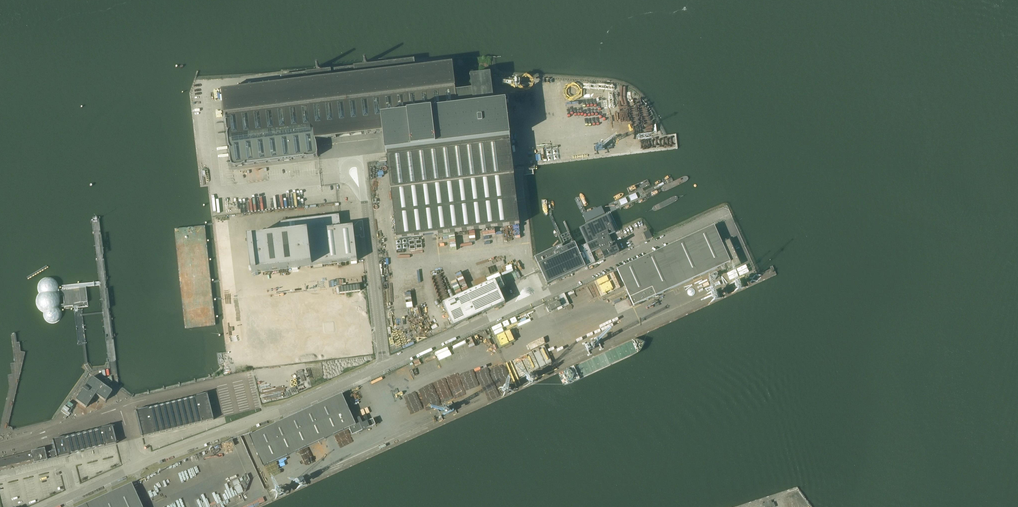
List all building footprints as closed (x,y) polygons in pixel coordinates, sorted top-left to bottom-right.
[(242,90),(222,93),(231,167),(266,163),(279,162),(289,160),(316,157),(314,139),(363,134),(382,132),(385,154),(387,154),(387,158),(388,161),(397,239),(422,236),(440,234),(457,232),(509,226),(519,225),(514,177),(506,104),(509,103),(508,99),(505,99),(502,77),(491,79),(491,74),(470,77),(472,90),(455,92),(452,66),(415,70),(414,60),(283,76),(282,73),(240,77),(242,90)] [(620,104),(612,105),(613,115),(626,113),(625,102),(624,102),(623,94),(619,95),(620,104)] [(280,234),(248,238),(249,243),(250,243),(253,268),(252,268),(252,273),(313,266),(313,268),(322,267),(322,265),(357,261),(354,236),(353,226),(340,227),(338,228),(337,220),(337,216),(339,216),(339,215),(279,222),(280,234)] [(611,244),(608,236),(614,233),(607,217),(580,229),(587,245),(577,249),(585,267),(595,263),(604,259),(619,252),(614,242),(611,244)] [(715,227),(674,245),(618,270),(635,307),(636,306),(636,307),(640,305),(640,304),(726,266),(728,271),(742,265),(735,250),(731,241),(728,242),(728,241),(727,241),(726,241),(725,242),(725,243),(723,244),(715,227)] [(649,230),(643,232),(646,239),(652,237),(649,230)] [(585,267),(577,249),(575,244),(564,249),(562,245),(535,257),(547,285),(585,267)] [(500,279),(441,305),(453,327),(455,326),(466,321),(468,320),(467,318),(481,312),(482,314),(484,313),(494,308),(505,303),(498,290),(504,287),(502,283),(500,279)] [(360,285),(339,288),(339,294),(360,291),(360,285)] [(559,295),(564,307),(569,304),(565,293),(559,295)] [(554,303),(546,307),(548,312),(561,307),(558,301),(554,303)] [(105,402),(112,392),(91,377),(84,387),(83,387),(82,389),(82,390),(75,400),(86,408),(95,395),(105,402)] [(158,406),(135,411),(135,412),(136,412),(136,413),(135,413),(141,436),(141,437),(142,437),(143,437),(147,436),(208,421),(209,421),(213,420),(213,419),(212,416),(208,400),(206,394),(193,397),(158,406)] [(356,425),(342,394),(251,435),(265,466),(349,428),(352,435),(375,425),(375,424),(374,424),(373,420),(373,419),(363,424),(360,419),(360,418),(359,418),(358,418),(358,419),(357,419),(358,420),(359,423),(356,425)] [(13,468),(41,461),(56,458),(69,455),(69,454),(103,446),(103,447),(104,447),(105,446),(114,444),(115,444),(116,444),(116,443),(116,442),(115,442),(116,442),(114,435),(112,428),(112,427),(112,426),(99,429),(99,430),(65,438),(65,437),(53,440),(52,440),(53,446),(54,450),(45,453),(44,448),(30,451),(31,452),(0,459),(0,471),(13,468)] [(203,452),(197,454),(204,476),(211,473),(203,452)] [(78,506),(141,506),(131,483),(78,506)]
